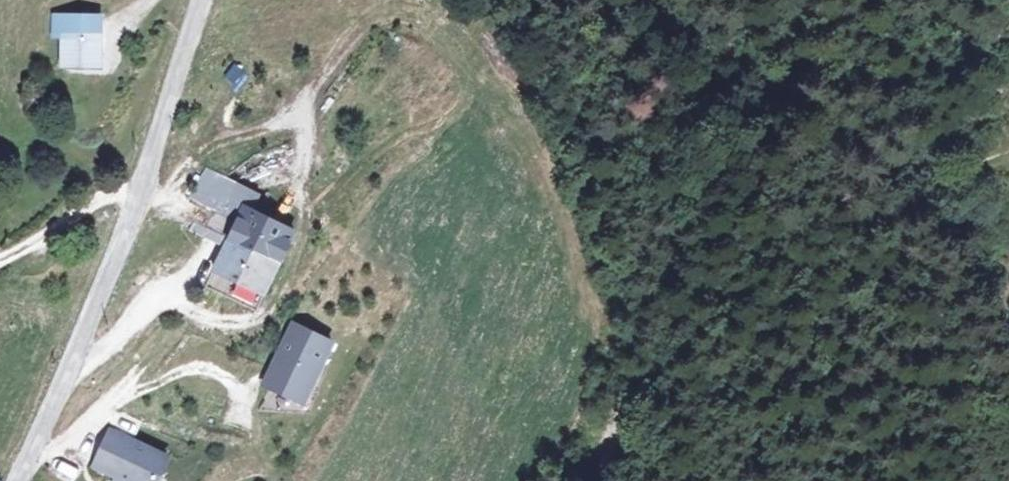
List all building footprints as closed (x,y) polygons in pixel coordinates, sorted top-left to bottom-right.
[(63,35),(62,62),(97,64),(99,17),(54,16),(54,36),(63,35)] [(202,167),(191,189),(244,213),(248,215),(257,193),(202,167)] [(244,213),(191,190),(186,201),(213,214),(205,231),(195,227),(192,234),(227,250),(244,213)] [(248,215),(244,213),(227,249),(216,274),(260,296),(291,233),(248,215)] [(326,341),(292,326),(288,334),(280,330),(268,356),(277,360),(265,383),(298,398),(326,341)] [(107,431),(92,459),(115,471),(114,472),(131,480),(153,480),(164,456),(130,439),(129,442),(107,431)]
